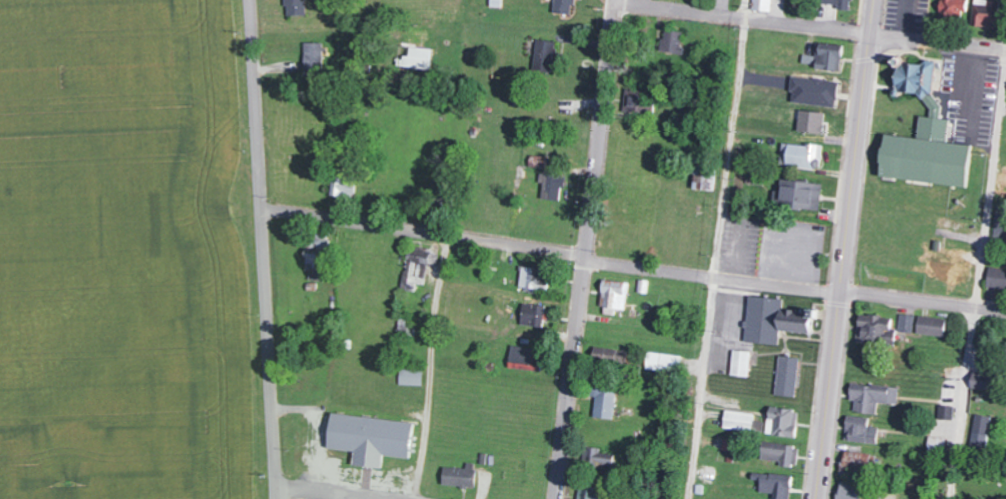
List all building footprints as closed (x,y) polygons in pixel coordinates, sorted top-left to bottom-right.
[(288,15),(307,15),(307,0),(287,0),(288,15)] [(575,0),(556,0),(556,13),(575,14),(575,0)] [(754,10),(773,11),(773,0),(754,0),(754,10)] [(824,3),(839,3),(839,9),(853,9),(854,0),(825,0),(824,3)] [(975,1),(974,26),(1001,27),(1002,2),(975,1)] [(662,51),(681,54),(684,32),(666,29),(662,51)] [(557,42),(539,39),(533,69),(551,72),(557,42)] [(324,43),(306,42),(306,74),(324,74),(324,43)] [(804,66),(843,69),(845,45),(818,43),(818,55),(805,54),(804,66)] [(883,177),(969,186),(974,145),(949,142),(951,119),(935,117),(942,62),(926,60),(925,63),(901,60),(897,91),(931,95),(929,116),(922,115),(920,138),(887,134),(883,177)] [(841,80),(795,77),(793,104),(839,106),(841,80)] [(650,107),(651,91),(626,89),(625,106),(650,107)] [(825,134),(828,113),(802,110),(800,131),(825,134)] [(825,147),(792,142),(788,165),(821,171),(825,147)] [(549,167),(549,156),(531,156),(531,167),(549,167)] [(695,189),(716,189),(716,169),(696,168),(695,189)] [(332,195),(355,197),(356,187),(349,187),(351,170),(334,169),(332,195)] [(566,174),(541,173),(540,183),(544,183),(543,199),(561,199),(562,188),(565,189),(566,174)] [(821,211),(825,185),(787,179),(783,206),(821,211)] [(998,207),(997,238),(1005,238),(1005,207),(998,207)] [(428,285),(431,249),(419,248),(418,256),(408,255),(405,287),(416,288),(417,284),(428,285)] [(322,281),(323,253),(307,253),(306,270),(311,270),(310,281),(322,281)] [(521,288),(549,290),(549,277),(542,277),(542,268),(522,267),(521,288)] [(1005,290),(1005,270),(990,269),(989,290),(1005,290)] [(602,313),(617,315),(617,309),(627,310),(630,282),(606,280),(602,313)] [(813,334),(815,313),(785,310),(786,299),(750,296),(746,341),(780,345),(781,330),(813,334)] [(523,326),(544,327),(545,305),(524,304),(523,326)] [(900,331),(915,332),(916,314),(901,314),(900,331)] [(859,345),(894,345),(895,316),(860,315),(859,345)] [(948,318),(920,316),(919,333),(946,336),(948,318)] [(542,371),(544,348),(513,346),(511,368),(542,371)] [(750,377),(753,352),(735,350),(732,374),(750,377)] [(628,364),(628,351),(596,352),(597,365),(628,364)] [(648,370),(682,373),(683,355),(649,352),(648,370)] [(801,358),(781,356),(776,395),(797,397),(801,358)] [(425,370),(402,369),(401,384),(424,385),(425,370)] [(996,391),(997,383),(974,379),(973,387),(996,391)] [(614,419),(620,385),(598,382),(596,397),(598,397),(595,416),(614,419)] [(900,386),(852,384),(852,401),(856,401),(855,412),(878,413),(879,403),(899,404),(900,386)] [(954,420),(955,405),(940,405),(940,419),(954,420)] [(800,409),(771,407),(769,436),(798,437),(800,409)] [(754,430),(756,413),(727,411),(726,428),(754,430)] [(330,448),(356,452),(354,465),(384,469),(386,455),(412,459),(416,423),(334,413),(330,448)] [(970,447),(985,450),(992,417),(977,414),(970,447)] [(847,440),(879,442),(880,427),(870,427),(870,417),(848,416),(847,440)] [(764,459),(782,461),(782,466),(798,467),(800,445),(765,442),(764,459)] [(842,472),(871,477),(875,454),(846,449),(842,472)] [(445,486),(477,487),(477,462),(468,462),(468,468),(445,467),(445,486)] [(793,475),(755,474),(755,480),(762,480),(762,493),(775,493),(775,498),(792,498),(793,475)] [(841,483),(839,498),(863,498),(864,485),(841,483)] [(610,489),(580,488),(580,498),(610,498),(610,489)]
